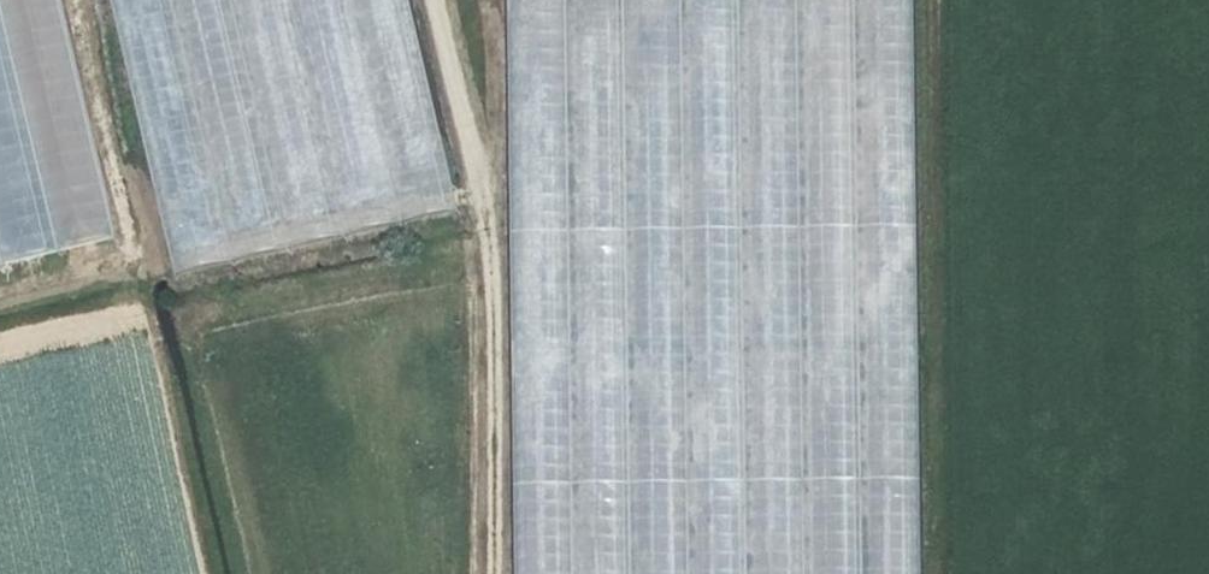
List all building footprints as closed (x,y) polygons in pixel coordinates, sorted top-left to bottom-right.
[(173,278),(458,218),(412,0),(115,0),(173,278)] [(918,0),(511,0),(521,573),(928,573),(918,0)]
